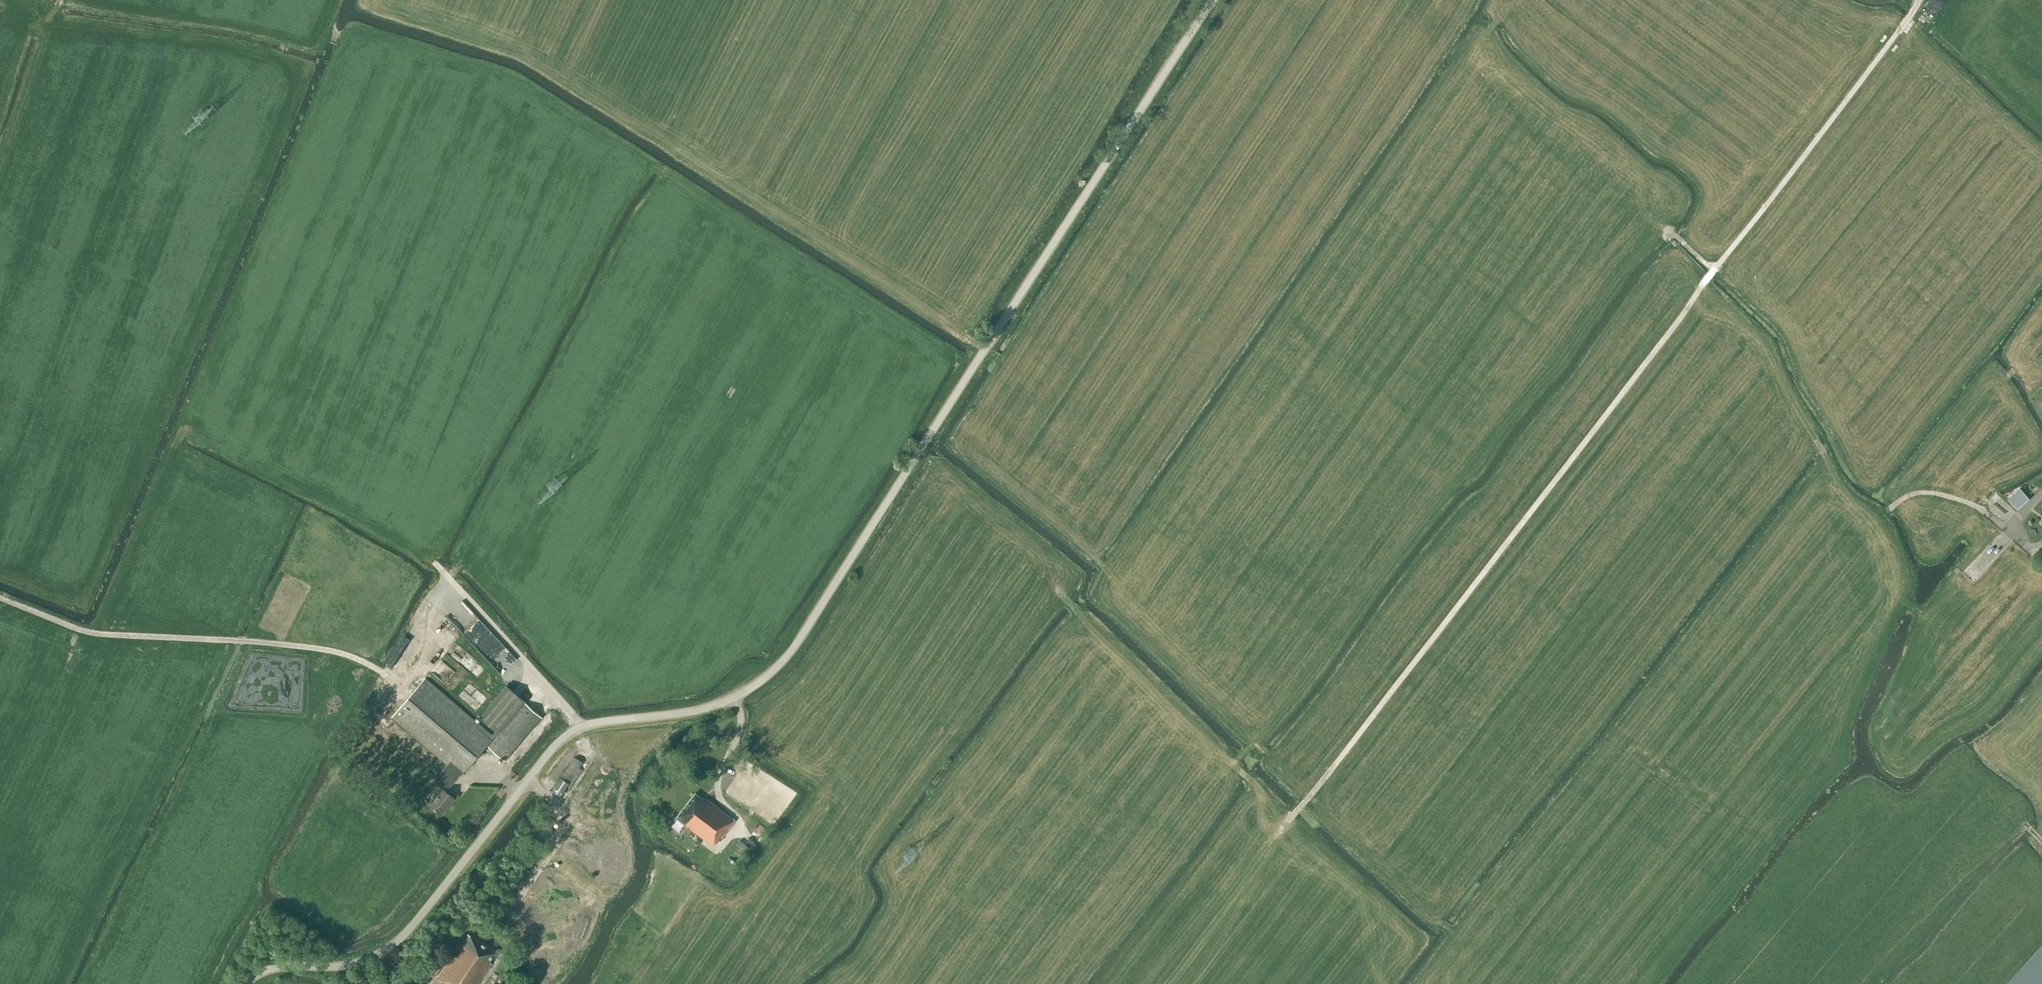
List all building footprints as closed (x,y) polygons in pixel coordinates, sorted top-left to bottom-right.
[(2018,510),(2029,499),(2019,489),(2008,499),(2018,510)] [(425,678),(392,717),(448,765),(442,771),(433,781),(442,789),(429,805),(441,815),(455,799),(446,792),(460,776),(478,756),(488,744),(491,740),(494,737),(492,735),(425,678)] [(506,686),(480,716),(496,730),(492,735),(494,737),(498,732),(525,702),(506,686)] [(491,740),(488,744),(490,745),(488,747),(504,761),(541,717),(525,704),(493,742),(491,740)] [(567,793),(583,770),(580,767),(583,762),(575,757),(552,790),(561,796),(564,791),(567,793)] [(703,800),(694,793),(676,818),(713,846),(719,838),(720,839),(734,820),(705,798),(703,800)] [(478,983),(491,964),(489,962),(496,953),(468,934),(437,979),(444,983),(477,983),(478,983)] [(2010,983),(2041,983),(2041,948),(2010,983)] [(434,978),(444,963),(434,956),(424,970),(434,978)]
